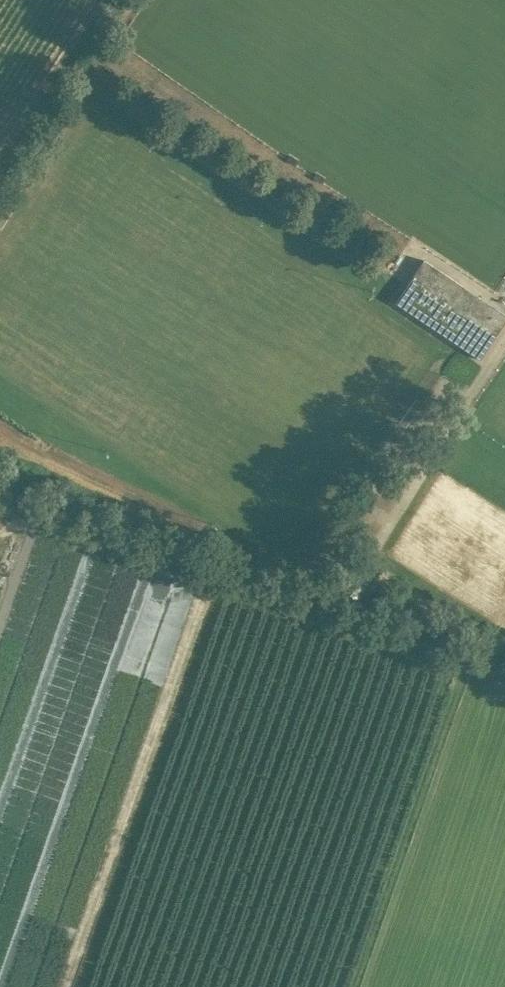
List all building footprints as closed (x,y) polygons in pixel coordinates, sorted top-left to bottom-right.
[(425,259),(396,302),(397,303),(397,302),(480,357),(479,358),(480,359),(504,322),(504,313),(466,287),(463,292),(422,265),(426,260),(425,259)]
